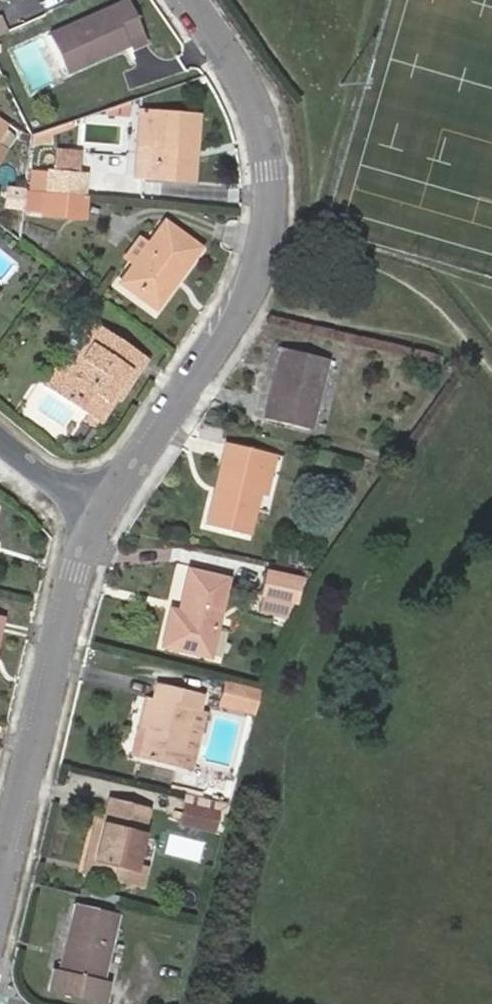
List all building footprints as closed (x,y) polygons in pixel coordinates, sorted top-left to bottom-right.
[(82,64),(127,45),(130,49),(145,42),(126,0),(125,0),(48,34),(62,66),(80,59),(82,64)] [(65,71),(82,64),(80,59),(62,66),(65,71)] [(139,111),(136,147),(151,147),(154,112),(139,111)] [(151,147),(136,147),(134,176),(183,180),(185,150),(193,151),(196,115),(154,112),(151,147)] [(185,150),(183,180),(191,180),(193,151),(185,150)] [(48,172),(46,192),(81,195),(83,175),(48,172)] [(42,210),(42,213),(81,217),(83,196),(46,192),(25,190),(22,208),(42,210)] [(172,273),(178,277),(199,249),(163,222),(147,243),(133,263),(119,281),(151,303),(172,273)] [(133,263),(147,243),(139,237),(124,256),(133,263)] [(156,307),(178,277),(172,273),(151,303),(156,307)] [(97,326),(70,366),(75,369),(102,329),(97,326)] [(97,422),(115,395),(111,393),(137,354),(102,329),(75,369),(70,366),(53,393),(97,422)] [(325,358),(280,347),(264,417),(308,428),(325,358)] [(111,393),(115,395),(118,398),(144,358),(137,354),(111,393)] [(220,494),(213,492),(206,523),(248,534),(258,493),(268,453),(225,442),(221,460),(228,461),(220,494)] [(268,453),(258,493),(265,495),(275,454),(268,453)] [(221,460),(213,492),(220,494),(228,461),(221,460)] [(160,643),(208,655),(227,578),(188,569),(177,611),(169,609),(160,643)] [(299,579),(266,571),(258,607),(283,613),(286,598),(294,600),(299,579)] [(221,702),(253,709),(257,690),(225,683),(221,702)] [(144,729),(138,755),(176,764),(190,708),(197,710),(201,695),(156,684),(152,699),(155,700),(148,730),(144,729)] [(131,754),(138,755),(144,729),(148,730),(155,700),(152,699),(146,697),(131,754)] [(190,708),(176,764),(192,768),(205,713),(197,710),(190,708)] [(128,884),(133,863),(147,807),(108,797),(104,815),(90,874),(128,884)] [(184,804),(180,823),(210,830),(216,811),(184,804)] [(90,874),(104,815),(96,813),(82,872),(90,874)] [(145,865),(133,863),(128,884),(139,887),(145,865)] [(100,980),(108,947),(115,913),(74,903),(58,969),(52,969),(48,987),(101,1000),(106,981),(100,980)]
